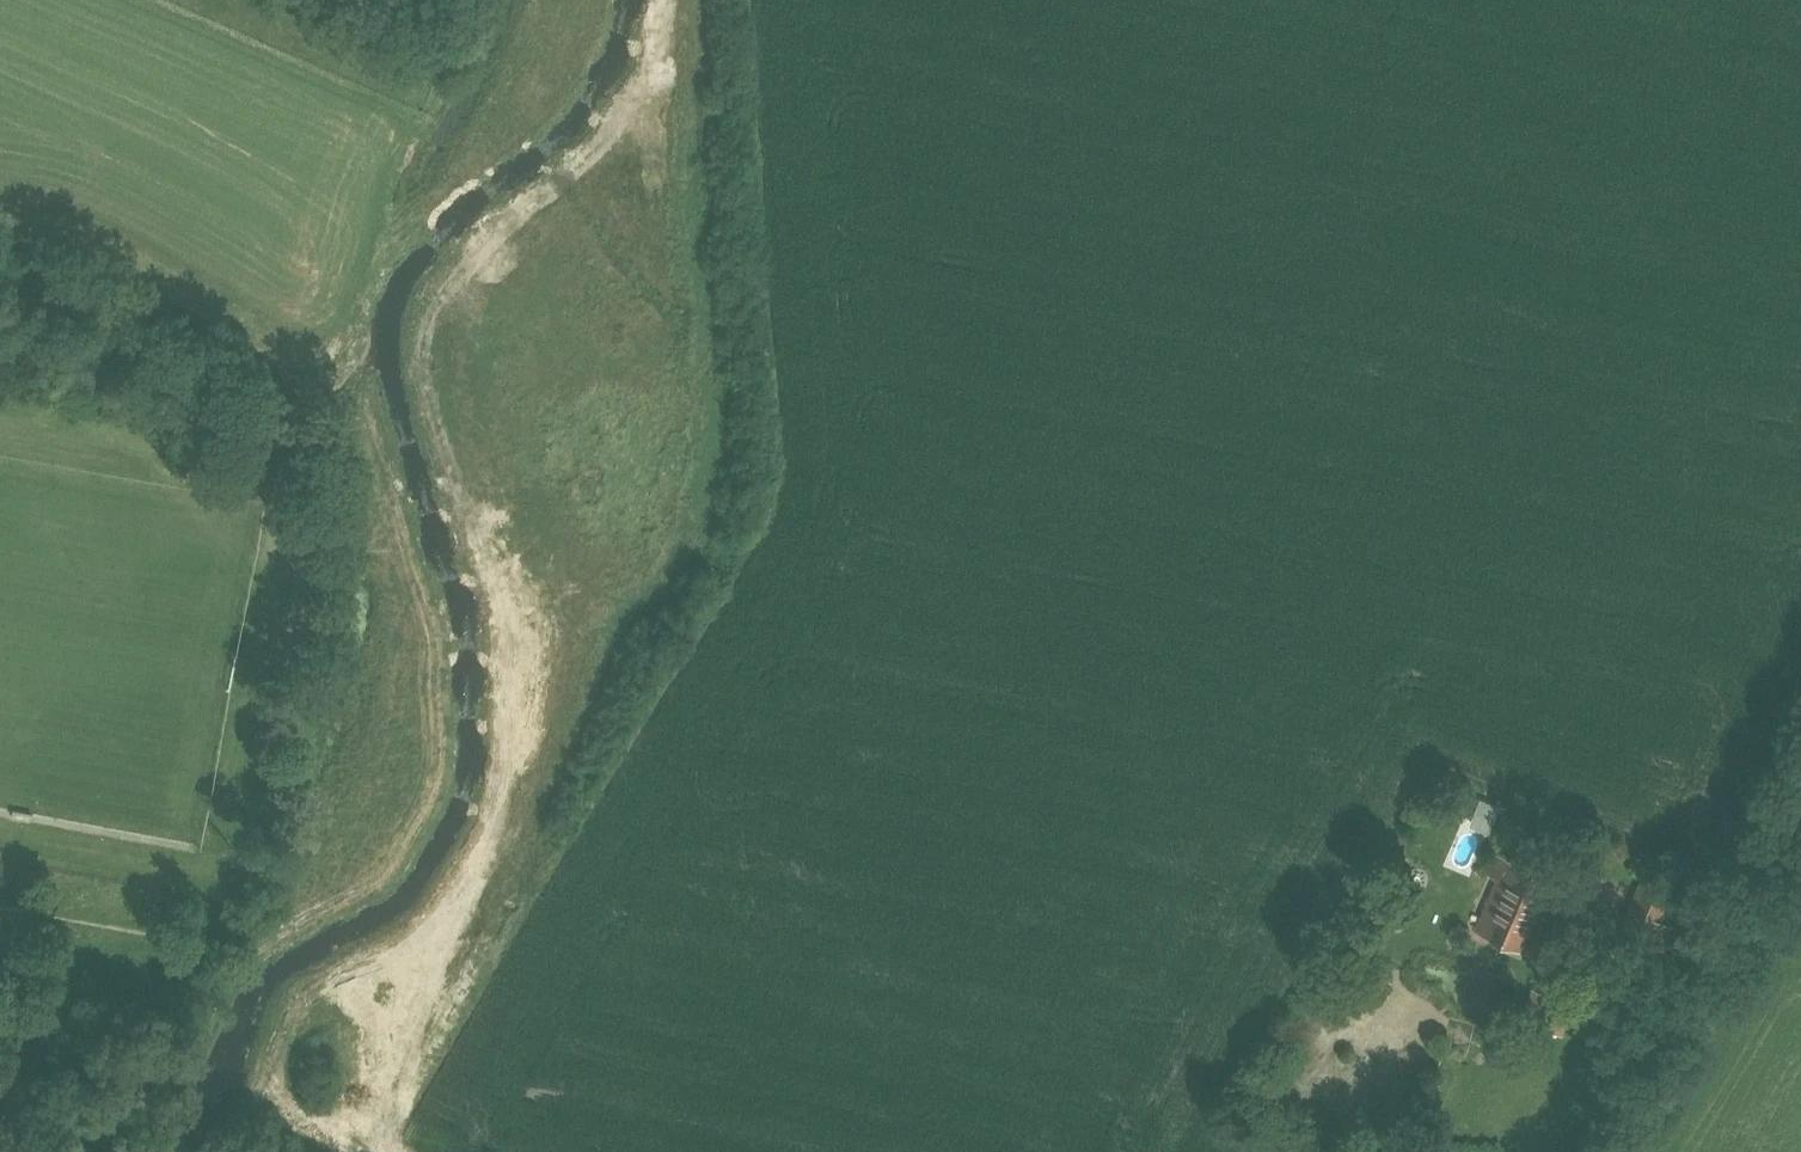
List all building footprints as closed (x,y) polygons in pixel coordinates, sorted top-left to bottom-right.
[(1502,801),(1483,794),(1472,822),(1491,829),(1502,801)] [(1561,876),(1510,855),(1482,924),(1533,945),(1561,876)] [(1676,879),(1651,869),(1643,888),(1668,899),(1676,879)] [(1668,899),(1643,888),(1629,923),(1654,933),(1668,899)]
